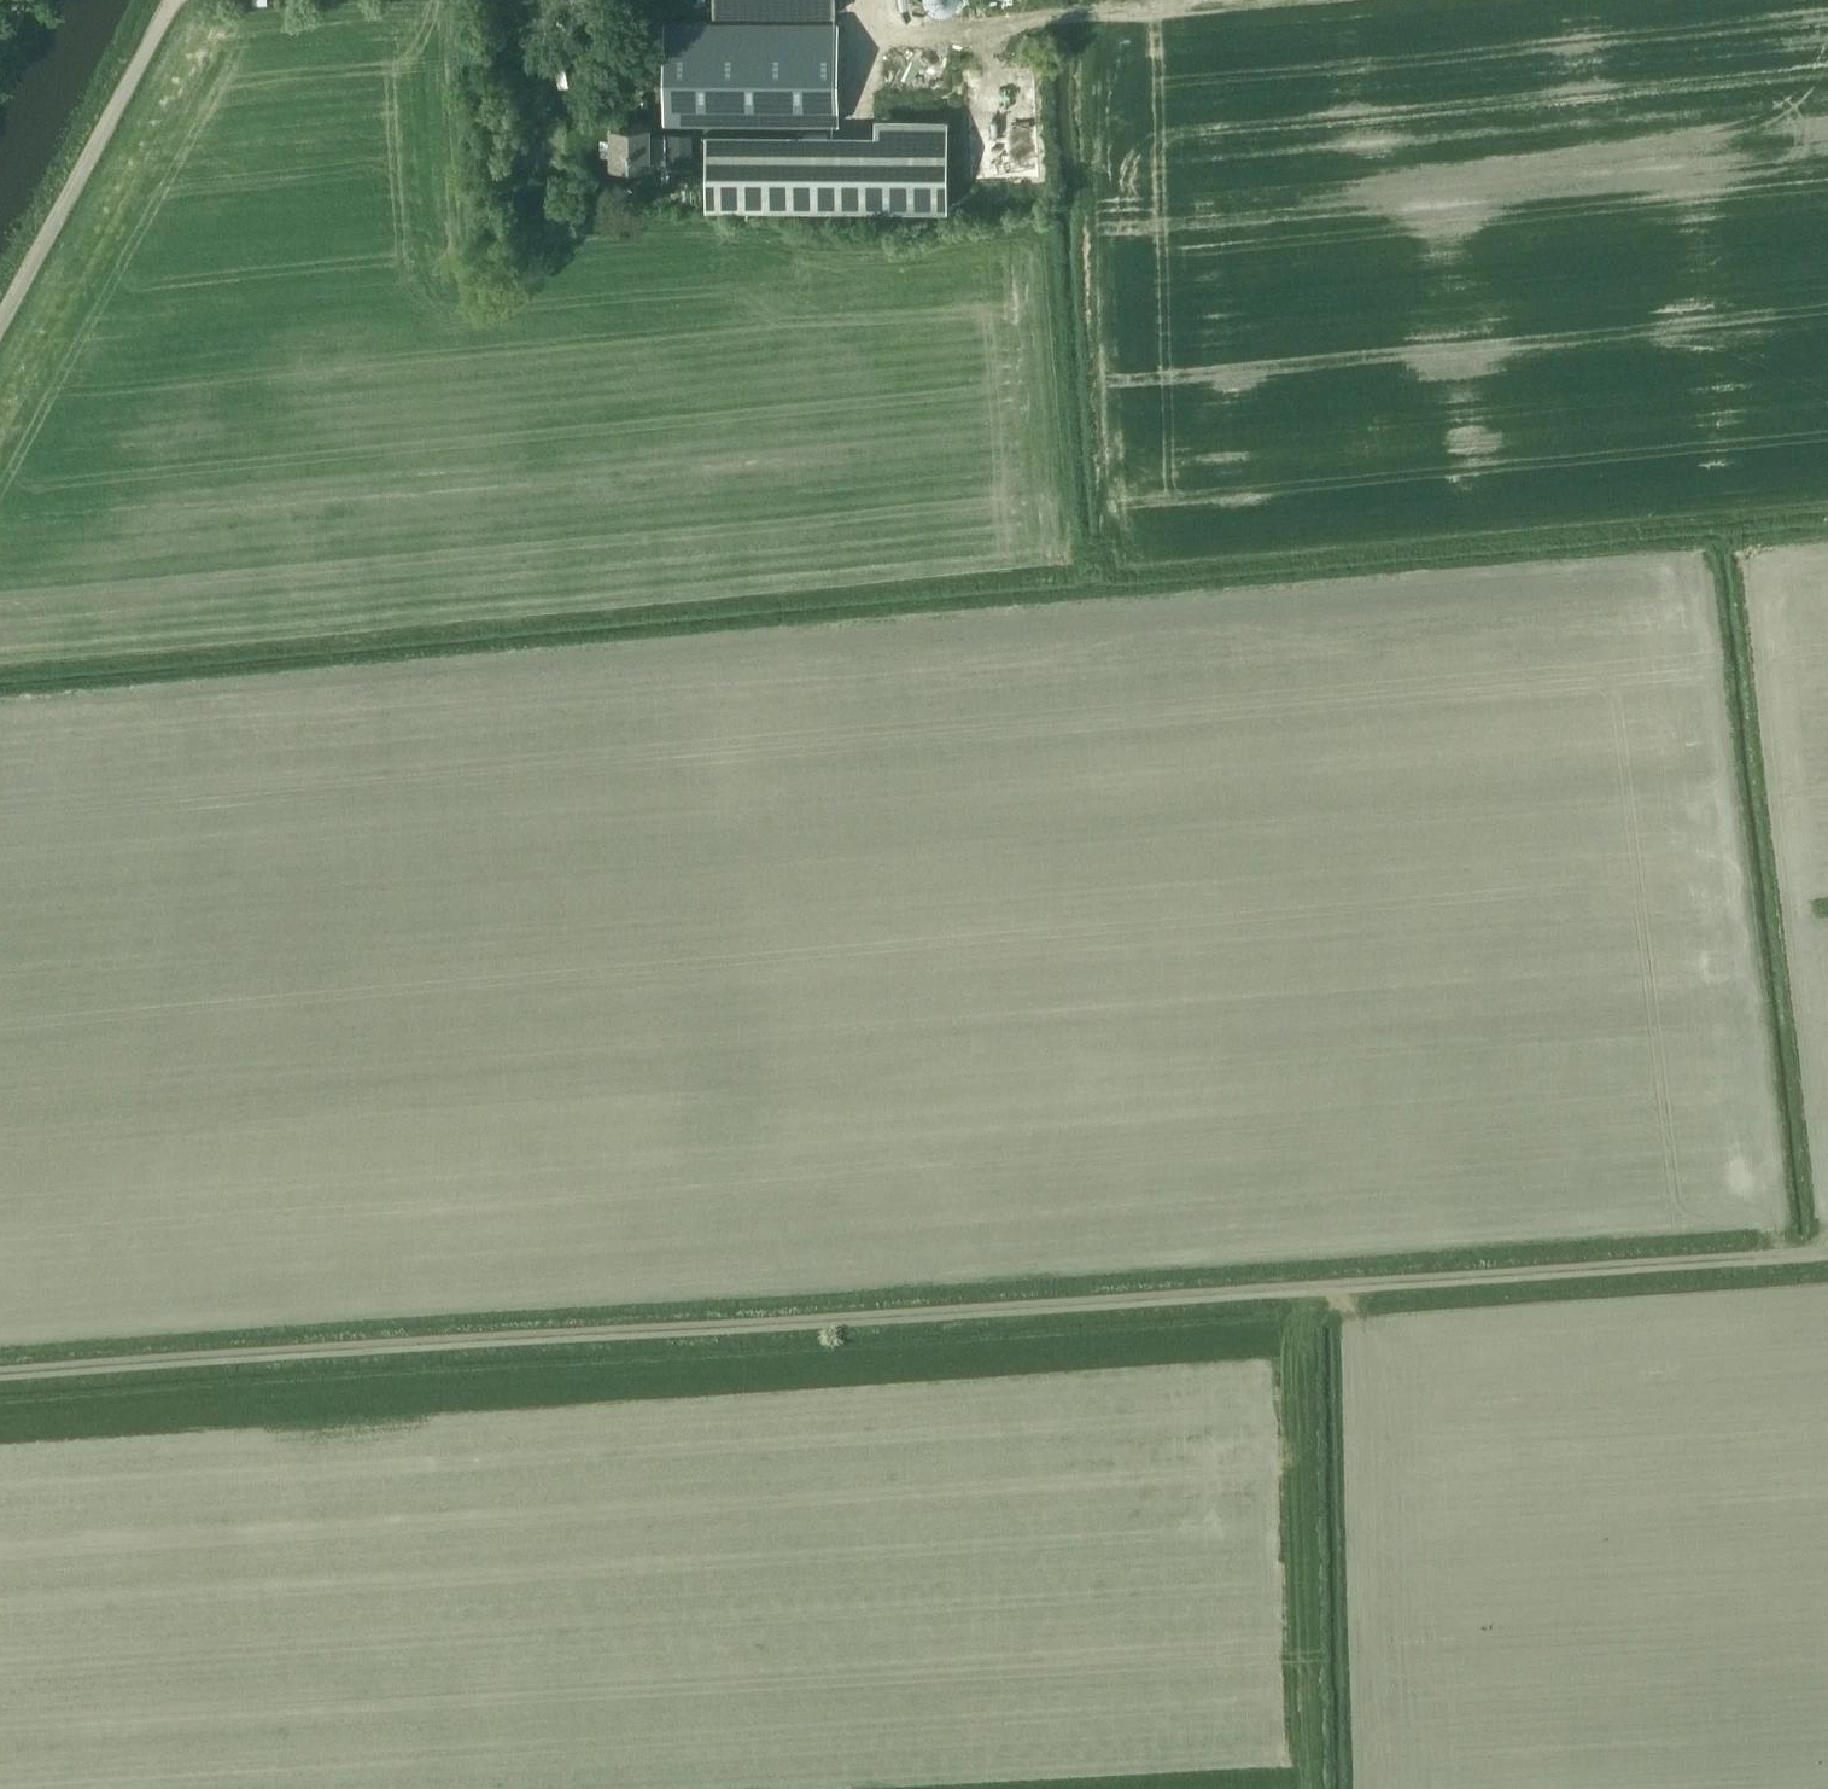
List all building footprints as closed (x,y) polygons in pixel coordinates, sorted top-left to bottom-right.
[(837,0),(715,0),(715,11),(837,11),(837,0)] [(837,120),(837,19),(666,20),(666,120),(837,120)] [(706,128),(706,203),(948,203),(948,115),(876,115),(876,128),(837,128),(706,128)] [(651,120),(611,120),(611,157),(666,158),(666,132),(650,132),(651,120)] [(669,165),(694,165),(694,131),(669,131),(669,165)]
